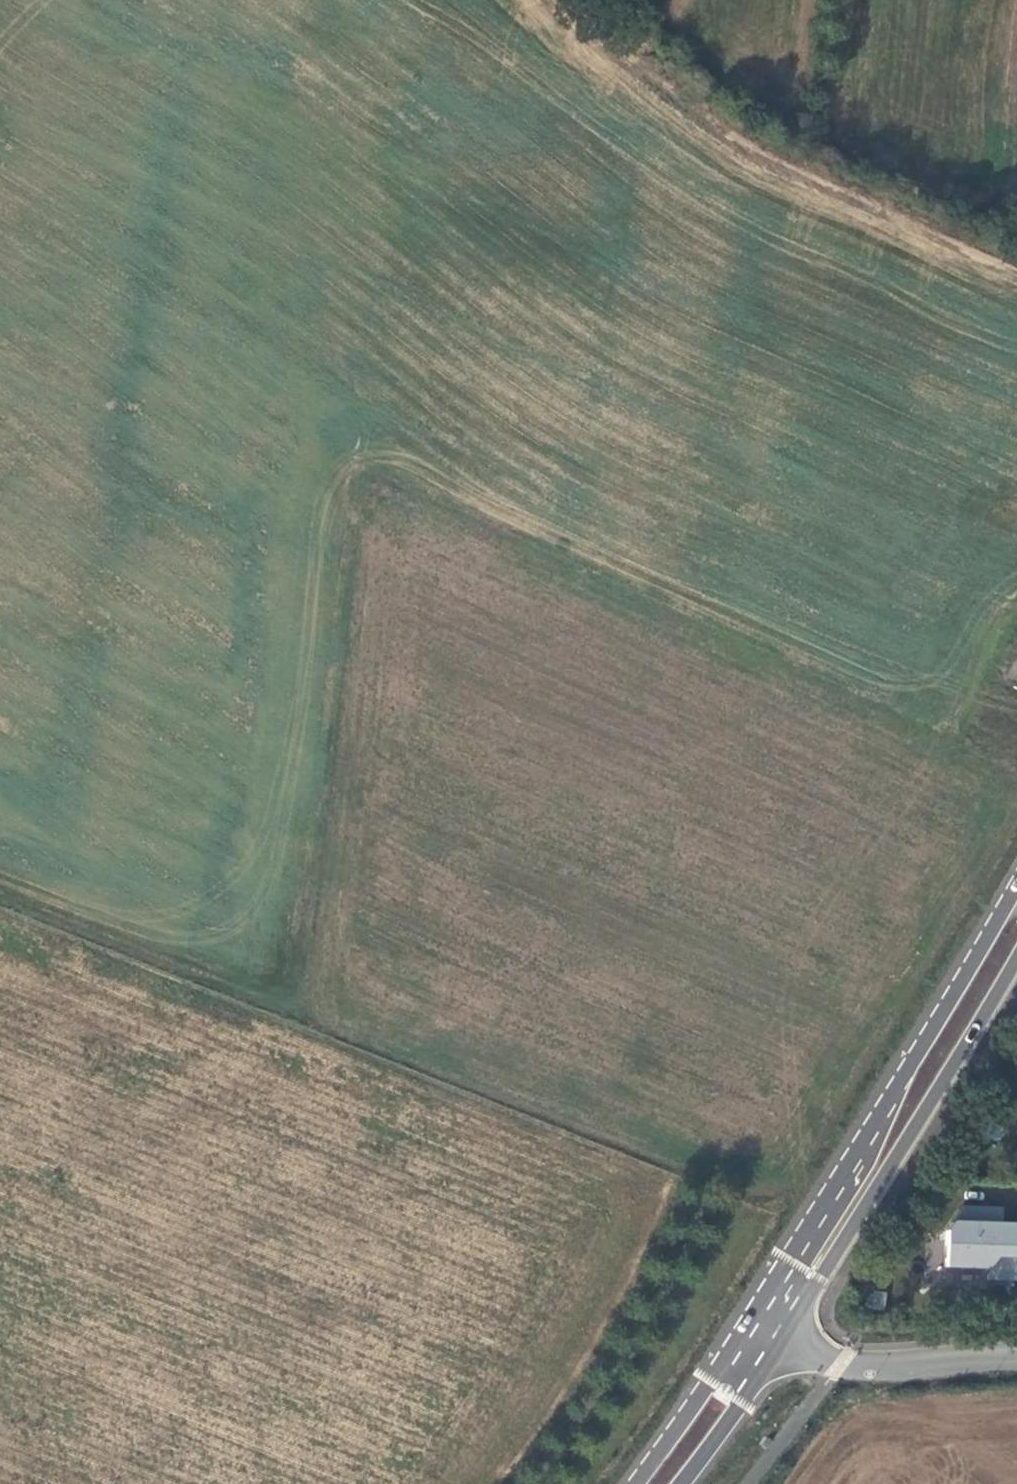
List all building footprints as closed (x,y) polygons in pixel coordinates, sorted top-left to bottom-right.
[(961,1211),(952,1226),(951,1271),(991,1273),(991,1280),(1016,1282),(1016,1227),(1003,1226),(1003,1213),(961,1211)]
